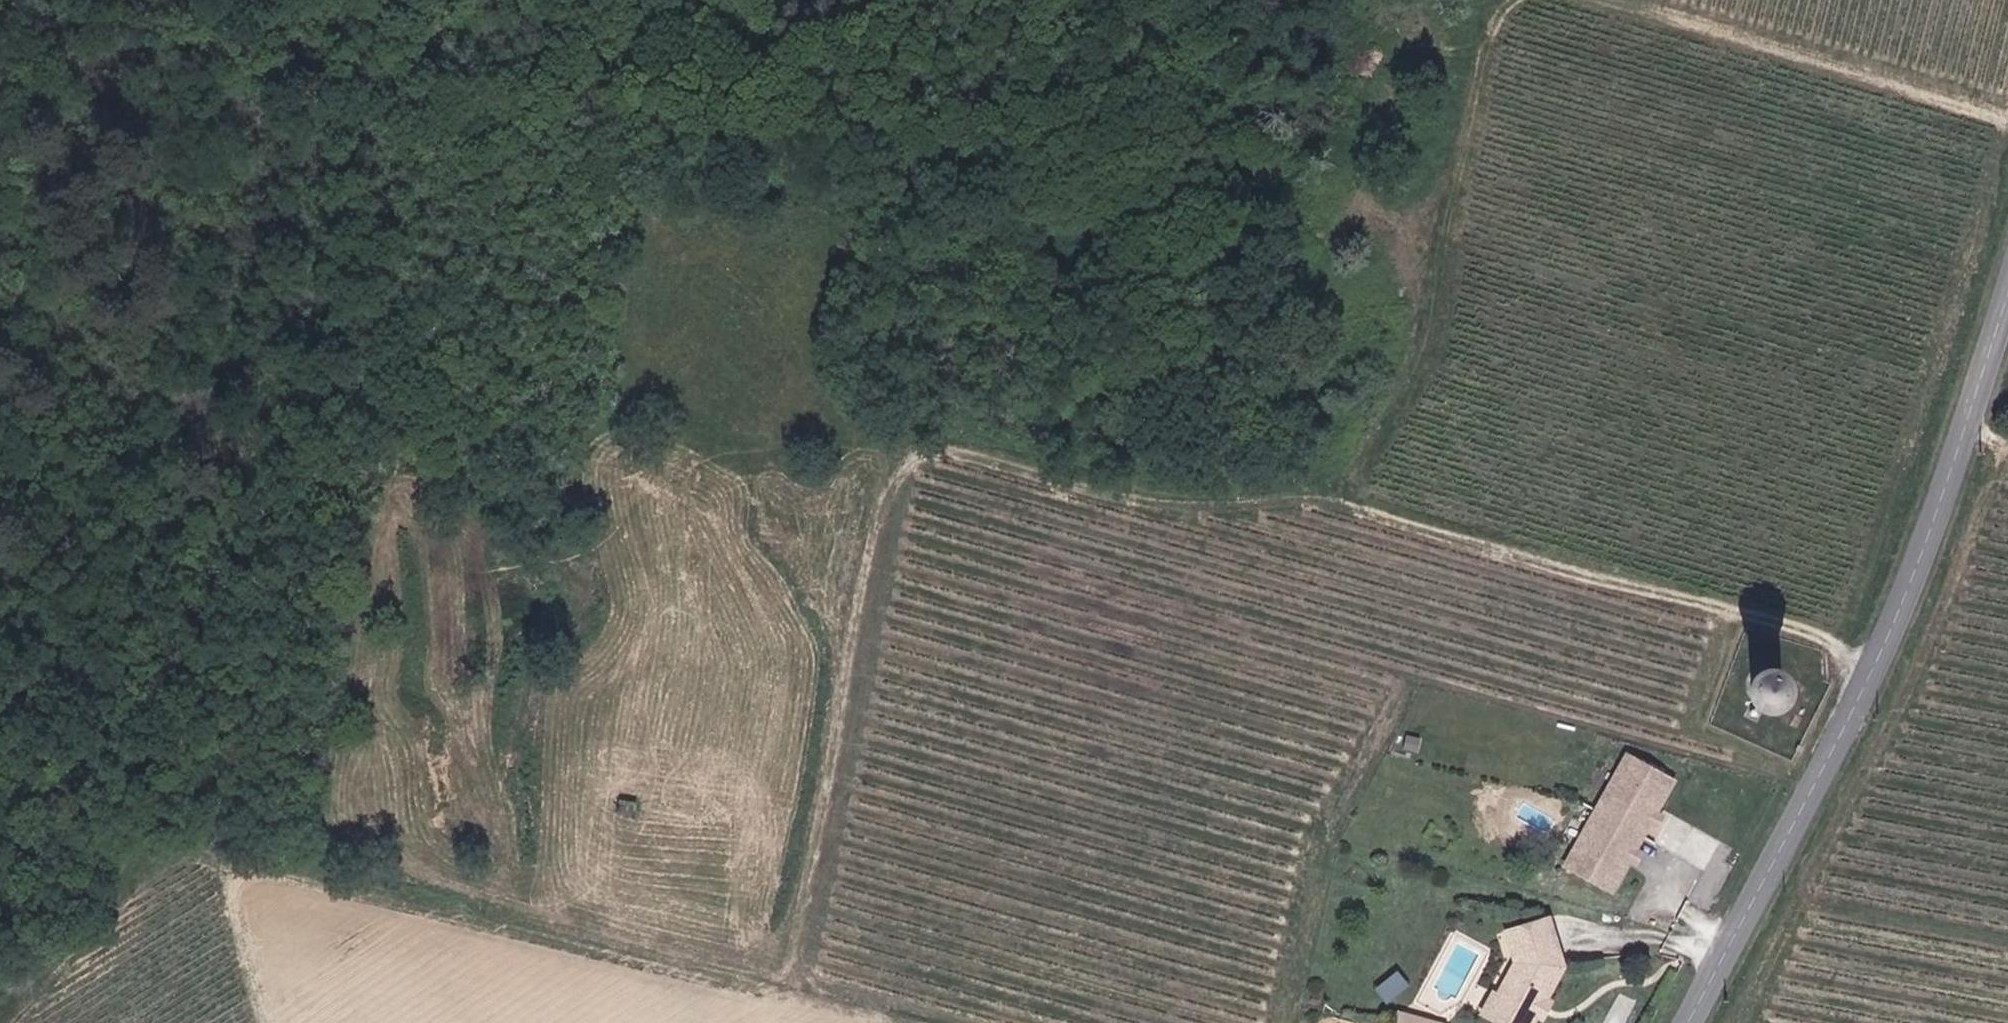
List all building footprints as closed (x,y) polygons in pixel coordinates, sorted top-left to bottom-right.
[(1759,689),(1761,696),(1764,699),(1769,701),(1774,702),(1779,701),(1783,698),(1786,695),(1789,690),(1788,684),(1785,680),(1781,677),(1777,675),(1772,675),(1767,677),(1763,679),(1761,684),(1759,689)] [(1675,775),(1630,750),(1569,862),(1615,887),(1632,854),(1638,845),(1653,816),(1658,806),(1675,775)] [(1660,820),(1666,810),(1658,806),(1653,816),(1660,820)] [(1640,858),(1645,848),(1638,845),(1632,854),(1640,858)] [(1548,913),(1507,926),(1516,957),(1499,993),(1508,997),(1498,1016),(1513,1022),(1532,1022),(1563,961),(1548,913)] [(1763,983),(1758,987),(1767,998),(1773,993),(1763,983)] [(1498,1016),(1508,997),(1499,993),(1494,990),(1484,1009),(1498,1016)] [(1433,1012),(1407,1005),(1402,1022),(1430,1022),(1433,1012)] [(1452,1017),(1433,1012),(1430,1022),(1450,1022),(1452,1017)]
